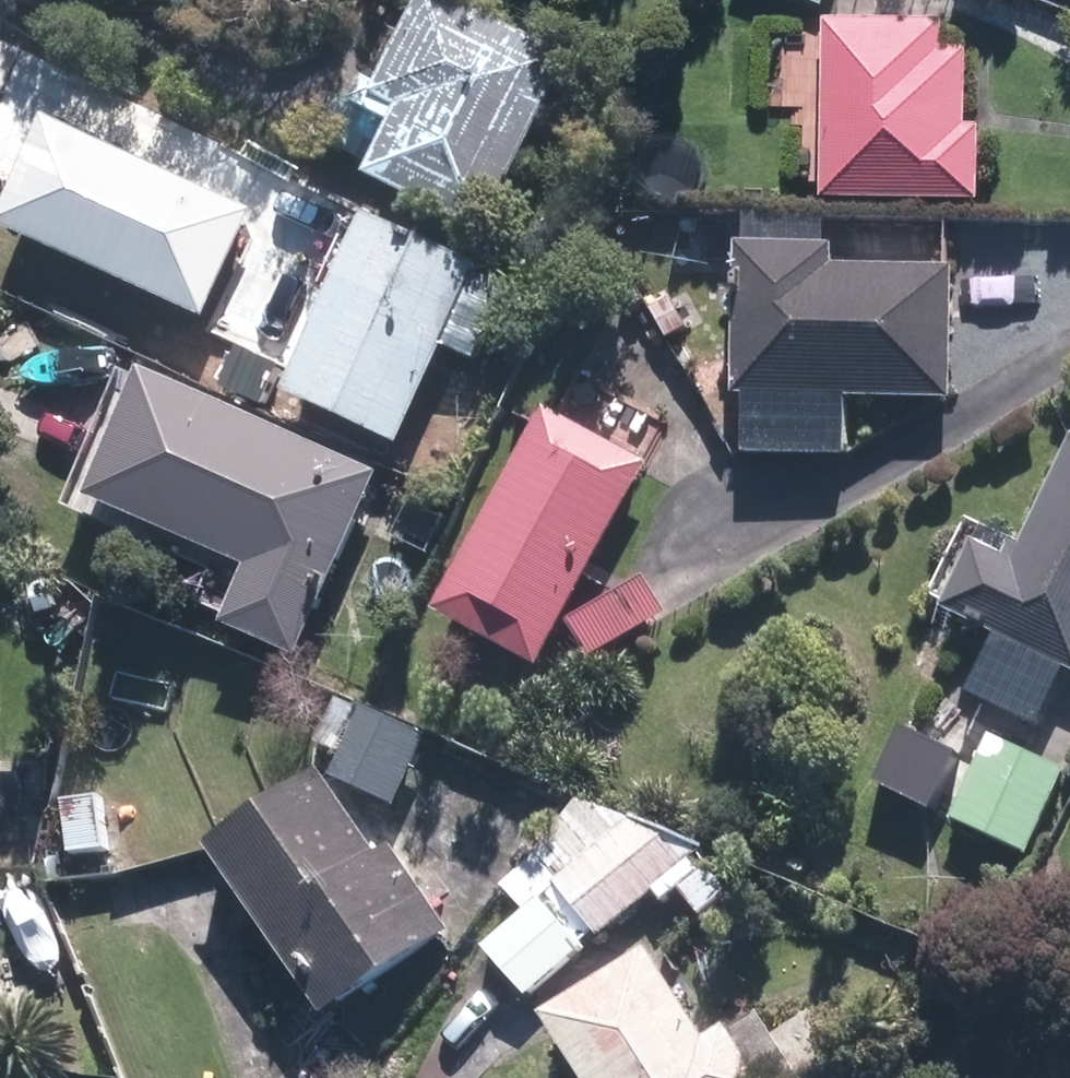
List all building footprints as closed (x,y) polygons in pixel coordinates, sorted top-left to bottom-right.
[(456,0),(426,0),(373,106),(399,119),(369,178),(487,236),(575,58),(456,0)] [(950,11),(829,9),(826,189),(983,192),(984,115),(969,115),(970,39),(949,38),(950,11)] [(201,315),(251,209),(41,112),(0,200),(0,222),(201,315)] [(404,446),(484,266),(370,216),(290,396),(404,446)] [(951,402),(953,267),(834,265),(834,246),(741,245),(738,398),(749,398),(748,456),(849,458),(850,399),(951,402)] [(374,466),(132,362),(76,490),(238,560),(214,616),(294,651),(374,466)] [(653,461),(547,405),(439,606),(545,662),(653,461)] [(1026,540),(989,524),(949,614),(999,636),(971,697),(1043,729),(1069,671),(1069,442),(1026,540)] [(671,612),(650,578),(577,623),(598,657),(671,612)] [(399,806),(431,736),(368,708),(336,777),(399,806)] [(1064,769),(994,740),(959,824),(1029,853),(1064,769)] [(330,775),(214,849),(324,1020),(457,935),(399,845),(382,855),(330,775)] [(633,824),(558,883),(602,937),(705,855),(633,824)] [(587,949),(544,899),(487,948),(530,998),(587,949)] [(727,1026),(708,1038),(650,948),(545,1016),(585,1077),(761,1077),(727,1026)]
